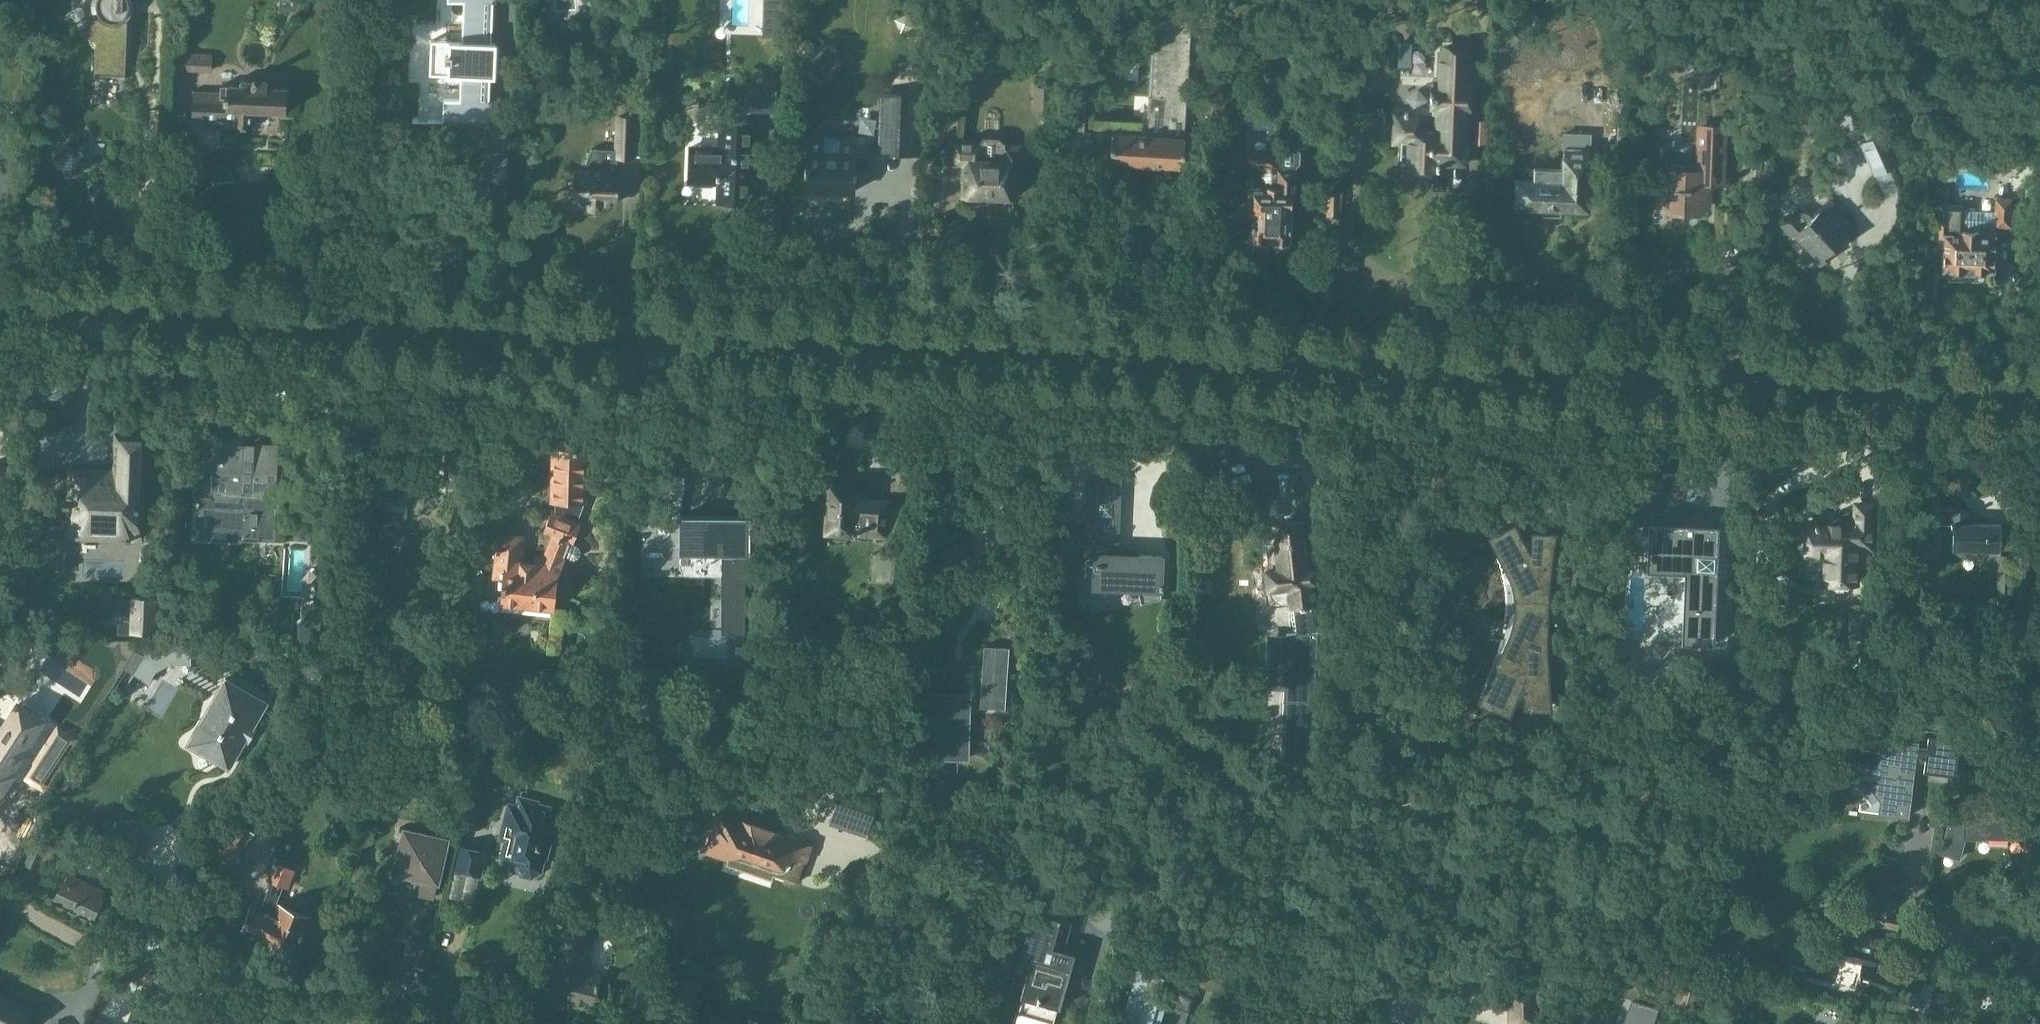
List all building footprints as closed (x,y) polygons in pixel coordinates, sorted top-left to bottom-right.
[(125,77),(128,17),(130,15),(133,10),(134,3),(133,0),(94,0),(94,3),(94,8),(97,16),(81,29),(88,36),(97,41),(95,76),(125,77)] [(444,120),(491,122),(496,0),(447,0),(447,2),(465,3),(465,43),(431,41),(430,74),(460,77),(462,104),(445,102),(444,120)] [(763,36),(781,36),(781,0),(764,0),(763,36)] [(1110,164),(1183,168),(1185,138),(1184,138),(1192,21),(1156,19),(1151,98),(1165,99),(1162,137),(1112,134),(1110,164)] [(1395,115),(1395,143),(1402,143),(1401,162),(1409,162),(1409,173),(1438,174),(1438,169),(1439,169),(1439,164),(1466,164),(1467,135),(1466,135),(1467,113),(1468,113),(1469,85),(1468,85),(1470,57),(1470,49),(1399,45),(1396,111),(1420,112),(1419,131),(1437,132),(1437,134),(1417,133),(1417,116),(1408,116),(1408,114),(1405,113),(1405,116),(1395,115)] [(177,72),(184,73),(213,73),(213,55),(178,54),(177,72)] [(1065,107),(1085,108),(1087,71),(1068,69),(1065,107)] [(287,111),(288,88),(268,88),(268,83),(259,82),(255,78),(251,82),(242,82),(242,86),(221,86),(221,93),(194,92),(193,120),(235,121),(235,127),(254,127),(254,110),(287,111)] [(883,93),(880,153),(916,154),(919,94),(883,93)] [(1220,102),(1205,101),(1204,116),(1219,116),(1220,102)] [(754,124),(750,124),(751,113),(722,112),(721,122),(720,149),(690,148),(689,182),(719,183),(718,202),(750,204),(754,124)] [(616,170),(617,159),(635,160),(635,157),(646,157),(647,120),(636,119),(636,118),(615,118),(614,151),(591,150),(585,168),(577,167),(576,204),(589,205),(590,211),(595,213),(601,211),(602,205),(616,206),(617,170),(616,170)] [(1487,120),(1476,120),(1475,144),(1486,145),(1487,120)] [(1878,123),(1862,130),(1866,139),(1882,132),(1878,123)] [(1694,170),(1661,168),(1660,204),(1668,205),(1668,210),(1699,212),(1699,206),(1708,206),(1708,184),(1725,185),(1727,125),(1696,124),(1694,170)] [(73,163),(75,163),(77,163),(80,162),(81,161),(83,160),(85,158),(86,156),(87,154),(88,152),(89,150),(89,148),(89,146),(88,144),(88,142),(87,140),(86,138),(84,136),(83,135),(81,133),(79,133),(77,132),(75,131),(72,131),(70,132),(68,132),(66,133),(64,134),(62,135),(61,137),(59,138),(58,140),(57,142),(57,144),(57,147),(57,149),(57,151),(58,153),(59,155),(60,157),(61,159),(63,160),(65,161),(67,162),(69,163),(71,163),(73,163)] [(1859,142),(1874,175),(1897,164),(1882,132),(1866,139),(1859,142)] [(1513,210),(1542,211),(1542,216),(1561,217),(1562,212),(1589,213),(1591,155),(1590,155),(1591,149),(1592,134),(1563,133),(1562,151),(1564,151),(1563,155),(1561,155),(1561,167),(1533,166),(1533,178),(1514,178),(1513,210)] [(805,168),(805,174),(807,174),(806,189),(816,190),(824,190),(824,192),(826,192),(826,190),(834,191),(834,192),(836,192),(836,191),(854,192),(855,176),(856,176),(857,170),(855,170),(855,164),(866,165),(867,147),(856,146),(856,139),(809,137),(807,168),(805,168)] [(1015,162),(1020,162),(1021,146),(1005,145),(1005,142),(1004,142),(999,137),(985,137),(980,142),(979,141),(978,144),(955,143),(954,164),(965,164),(964,180),(962,182),(961,189),(964,191),(963,196),(1014,198),(1015,162)] [(1266,168),(1265,188),(1249,188),(1248,216),(1253,216),(1252,241),(1290,242),(1292,193),(1296,193),(1297,165),(1300,163),(1300,152),(1296,147),(1285,146),(1281,150),(1277,150),(1277,139),(1254,138),(1253,149),(1249,149),(1249,167),(1266,168)] [(1217,143),(1208,142),(1206,153),(1216,155),(1217,143)] [(87,184),(86,201),(93,201),(116,201),(116,185),(87,184)] [(1329,193),(1328,215),(1339,216),(1340,194),(1329,193)] [(1994,210),(1994,228),(2012,229),(2013,199),(1995,198),(1994,210)] [(1797,210),(1796,211),(1795,211),(1780,224),(1792,237),(1796,234),(1797,236),(1808,248),(1805,251),(1818,265),(1832,253),(1830,250),(1846,236),(1841,230),(1850,222),(1832,202),(1817,215),(1810,215),(1808,213),(1807,212),(1805,210),(1803,210),(1800,209),(1799,210),(1797,210)] [(1994,228),(1994,210),(1964,209),(1964,225),(1961,225),(1962,206),(1941,206),(1939,238),(1944,239),(1943,271),(1993,273),(1994,236),(1994,228)] [(141,542),(146,435),(112,433),(110,471),(67,469),(64,539),(127,542),(127,536),(131,536),(131,542),(141,542)] [(245,443),(244,439),(198,437),(197,467),(212,468),(211,494),(197,493),(195,538),(260,541),(260,537),(274,537),(276,510),(278,511),(279,488),(277,488),(277,486),(283,486),(283,473),(277,472),(279,444),(245,443)] [(1207,437),(1207,456),(1230,457),(1230,437),(1207,437)] [(534,563),(522,562),(525,533),(497,531),(492,578),(496,579),(503,580),(501,602),(554,608),(555,599),(560,598),(561,586),(557,584),(564,560),(562,560),(563,556),(570,559),(574,560),(578,558),(580,555),(580,551),(579,548),(576,545),(569,543),(569,541),(573,542),(579,526),(576,525),(583,508),(585,454),(552,452),(550,506),(554,506),(553,516),(550,514),(544,531),(553,535),(544,557),(535,556),(534,563)] [(8,528),(5,497),(11,497),(8,466),(0,467),(0,529),(8,528)] [(1073,557),(1073,575),(1086,576),(1085,585),(1092,585),(1091,589),(1139,591),(1142,604),(1162,599),(1161,592),(1163,592),(1165,557),(1117,555),(1121,480),(1087,479),(1086,524),(1088,524),(1086,562),(1073,557)] [(483,521),(485,519),(507,502),(492,482),(470,498),(467,500),(482,520),(483,521)] [(888,505),(888,503),(860,501),(861,486),(832,484),(829,483),(828,483),(827,483),(826,483),(825,483),(824,483),(823,483),(822,483),(821,483),(821,484),(820,484),(819,485),(818,486),(817,487),(816,488),(816,489),(815,490),(815,491),(815,492),(815,493),(815,494),(815,495),(815,496),(815,497),(816,498),(816,499),(817,500),(817,501),(818,501),(818,502),(819,502),(819,503),(820,503),(821,504),(822,504),(823,504),(824,505),(825,505),(826,505),(827,505),(828,505),(826,531),(886,535),(886,533),(885,533),(887,505),(888,505)] [(1822,555),(1821,587),(1858,588),(1859,541),(1870,541),(1871,506),(1856,505),(1856,523),(1825,522),(1825,525),(1806,524),(1805,554),(1822,555)] [(1969,510),(1939,510),(1939,525),(1951,525),(1951,526),(1953,526),(1952,548),(2000,550),(2001,524),(1970,524),(1969,510)] [(679,526),(656,526),(656,572),(681,572),(723,572),(723,577),(723,630),(745,630),(745,558),(750,558),(750,518),(732,518),(679,518),(679,526)] [(1262,536),(1262,537),(1262,539),(1262,540),(1263,541),(1263,542),(1264,543),(1265,544),(1265,545),(1268,570),(1266,570),(1268,590),(1273,598),(1275,600),(1276,601),(1280,604),(1289,605),(1289,607),(1290,614),(1292,633),(1315,631),(1311,590),(1313,590),(1312,576),(1308,576),(1302,522),(1273,526),(1273,528),(1270,528),(1269,528),(1268,529),(1267,529),(1265,530),(1264,532),(1263,533),(1263,534),(1262,536)] [(1516,522),(1487,537),(1504,569),(1507,576),(1510,583),(1512,589),(1513,596),(1514,602),(1514,616),(1513,623),(1511,629),(1509,636),(1506,642),(1499,655),(1476,702),(1510,716),(1524,682),(1523,709),(1552,710),(1549,660),(1549,626),(1550,596),(1552,575),(1557,532),(1531,531),(1530,550),(1516,522)] [(1648,522),(1646,570),(1648,570),(1648,565),(1690,566),(1687,638),(1712,639),(1712,644),(1714,644),(1718,525),(1648,522)] [(358,533),(357,543),(367,544),(368,533),(358,533)] [(930,585),(954,573),(944,553),(921,566),(930,585)] [(885,583),(903,584),(905,556),(887,555),(885,583)] [(2013,555),(1997,555),(1996,600),(2012,601),(2013,555)] [(142,563),(142,573),(150,573),(151,563),(142,563)] [(1201,593),(1204,593),(1209,592),(1211,591),(1213,589),(1213,586),(1213,584),(1212,581),(1210,579),(1205,577),(1203,577),(1200,578),(1198,580),(1196,582),(1196,585),(1196,587),(1197,590),(1199,592),(1201,593)] [(118,620),(117,635),(132,635),(132,633),(154,634),(156,599),(133,598),(133,600),(132,620),(118,620)] [(1009,628),(1008,605),(985,604),(985,606),(971,607),(971,603),(951,602),(950,641),(944,639),(943,665),(977,666),(977,661),(999,662),(999,674),(1011,674),(1013,651),(1017,651),(1018,628),(1009,628)] [(1873,611),(1848,611),(1847,665),(1872,665),(1873,611)] [(304,644),(323,645),(324,613),(305,612),(304,644)] [(1284,688),(1282,762),(1312,763),(1316,635),(1317,630),(1315,631),(1292,633),(1286,634),(1284,688)] [(179,646),(178,665),(191,666),(192,646),(179,646)] [(290,661),(280,675),(291,682),(300,669),(290,661)] [(155,756),(201,782),(219,750),(222,751),(225,745),(223,743),(240,713),(194,687),(155,756)] [(12,774),(9,773),(33,736),(40,725),(42,726),(46,719),(42,717),(36,714),(19,703),(1,731),(0,732),(0,792),(12,774)] [(58,726),(41,752),(59,764),(76,738),(58,726)] [(556,744),(557,750),(562,754),(569,752),(572,747),(571,741),(565,737),(559,739),(556,744)] [(1851,780),(1849,796),(1860,798),(1877,800),(1878,802),(1878,813),(1908,818),(1917,752),(1927,753),(1924,772),(1955,776),(1960,742),(1929,738),(1927,748),(1918,746),(1919,742),(1881,737),(1877,765),(1853,762),(1851,780)] [(265,761),(276,766),(280,754),(269,749),(265,761)] [(2023,759),(2026,772),(2039,769),(2039,756),(2023,759)] [(562,776),(559,792),(571,795),(574,778),(562,776)] [(637,798),(641,788),(632,784),(628,794),(637,798)] [(842,790),(831,823),(864,834),(875,801),(842,790)] [(546,869),(546,868),(548,859),(550,860),(553,846),(541,843),(550,808),(537,805),(538,803),(519,798),(516,807),(508,805),(503,824),(509,826),(501,858),(517,862),(516,868),(519,874),(524,879),(531,880),(537,879),(543,875),(546,869)] [(107,844),(134,860),(149,835),(145,833),(151,823),(130,811),(125,820),(122,819),(107,844)] [(31,812),(25,823),(34,827),(40,816),(31,812)] [(2035,817),(2023,816),(2023,817),(1980,817),(1980,813),(1950,813),(1939,854),(1960,860),(1965,839),(1983,840),(1983,839),(2023,840),(2034,861),(2039,858),(2039,826),(2035,817)] [(709,827),(701,851),(725,859),(727,855),(730,856),(774,871),(772,874),(774,875),(797,883),(804,862),(805,862),(810,849),(776,838),(778,833),(748,823),(746,828),(719,818),(715,828),(709,827)] [(447,840),(448,832),(432,829),(430,836),(404,830),(394,874),(422,880),(419,896),(433,899),(437,884),(438,884),(448,840),(447,840)] [(24,865),(35,870),(48,845),(37,839),(24,865)] [(454,872),(480,878),(486,854),(460,847),(454,872)] [(215,848),(206,870),(220,876),(222,872),(231,876),(238,858),(215,848)] [(309,918),(277,905),(283,888),(288,890),(296,871),(274,862),(267,882),(271,883),(260,910),(252,907),(242,931),(266,941),(266,942),(295,953),(309,918)] [(55,901),(92,919),(104,893),(68,875),(55,901)] [(1938,886),(1948,888),(1951,878),(1941,875),(1938,886)] [(1873,906),(1869,926),(1896,933),(1901,916),(1895,914),(1898,902),(1879,897),(1877,907),(1873,906)] [(1071,923),(1032,913),(1012,986),(1023,989),(1020,998),(1022,999),(1018,1014),(1051,1023),(1053,1023),(1057,1009),(1059,1009),(1074,957),(1063,953),(1071,923)] [(543,998),(591,1010),(600,976),(585,972),(593,936),(564,929),(555,965),(552,964),(543,998)] [(1865,992),(1918,1006),(1923,989),(1917,987),(1920,975),(1873,963),(1877,948),(1843,939),(1838,958),(1861,964),(1856,987),(1865,990),(1865,992)] [(1122,1017),(1128,1019),(1143,1023),(1185,1023),(1189,1011),(1192,1001),(1160,991),(1164,978),(1165,973),(1136,965),(1122,1017)] [(1681,983),(1678,995),(1693,999),(1697,987),(1681,983)] [(1510,991),(1511,1023),(1535,1023),(1534,991),(1510,991)] [(29,1013),(0,992),(0,1023),(25,1023),(29,1013)] [(1652,1014),(1628,1005),(1622,1023),(1649,1023),(1652,1014)]
